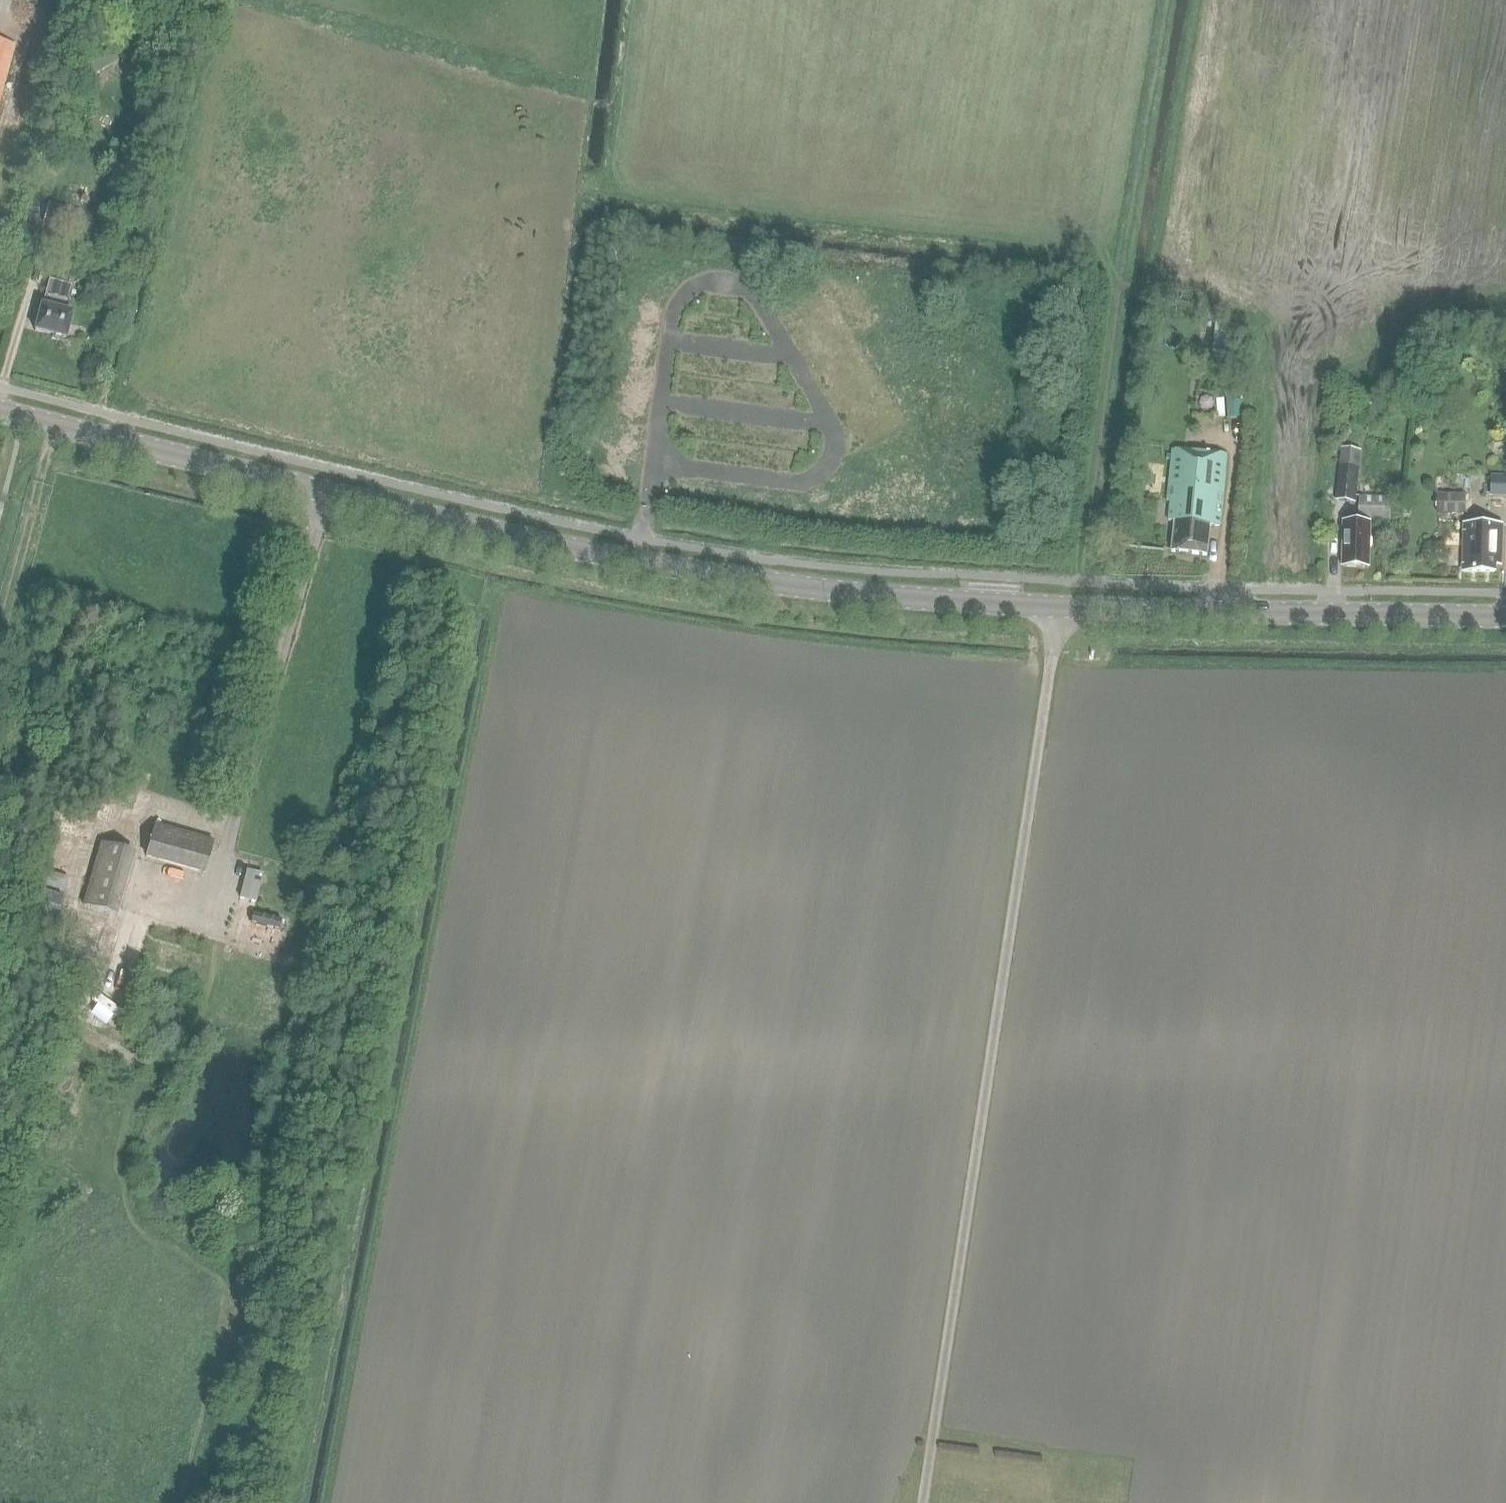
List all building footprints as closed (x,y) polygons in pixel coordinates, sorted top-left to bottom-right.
[(15,45),(0,41),(0,99),(15,45)] [(34,332),(51,336),(50,341),(59,343),(60,338),(65,340),(72,314),(66,312),(73,287),(48,280),(42,306),(41,306),(34,332)] [(1241,419),(1240,389),(1214,391),(1215,412),(1215,414),(1226,413),(1226,420),(1241,419)] [(1355,503),(1355,498),(1360,451),(1341,449),(1336,501),(1355,503)] [(1226,455),(1173,450),(1168,501),(1171,502),(1168,522),(1174,522),(1171,552),(1207,556),(1210,526),(1219,527),(1226,455)] [(1481,482),(1481,495),(1505,496),(1505,475),(1490,474),(1490,483),(1481,482)] [(1466,514),(1466,495),(1437,494),(1436,513),(1466,514)] [(1357,520),(1390,520),(1391,499),(1359,498),(1357,520)] [(1370,523),(1343,522),(1342,568),(1369,568),(1370,523)] [(1501,526),(1464,526),(1463,572),(1494,572),(1494,565),(1500,566),(1501,526)] [(65,812),(61,832),(94,838),(98,818),(65,812)] [(214,841),(155,824),(146,858),(204,874),(214,841)] [(117,916),(119,909),(135,852),(100,842),(82,906),(117,916)] [(240,894),(245,896),(257,899),(263,875),(251,872),(246,871),(240,894)] [(25,887),(18,914),(55,923),(62,897),(25,887)] [(285,921),(242,909),(238,924),(263,931),(260,940),(278,945),(285,921)]
